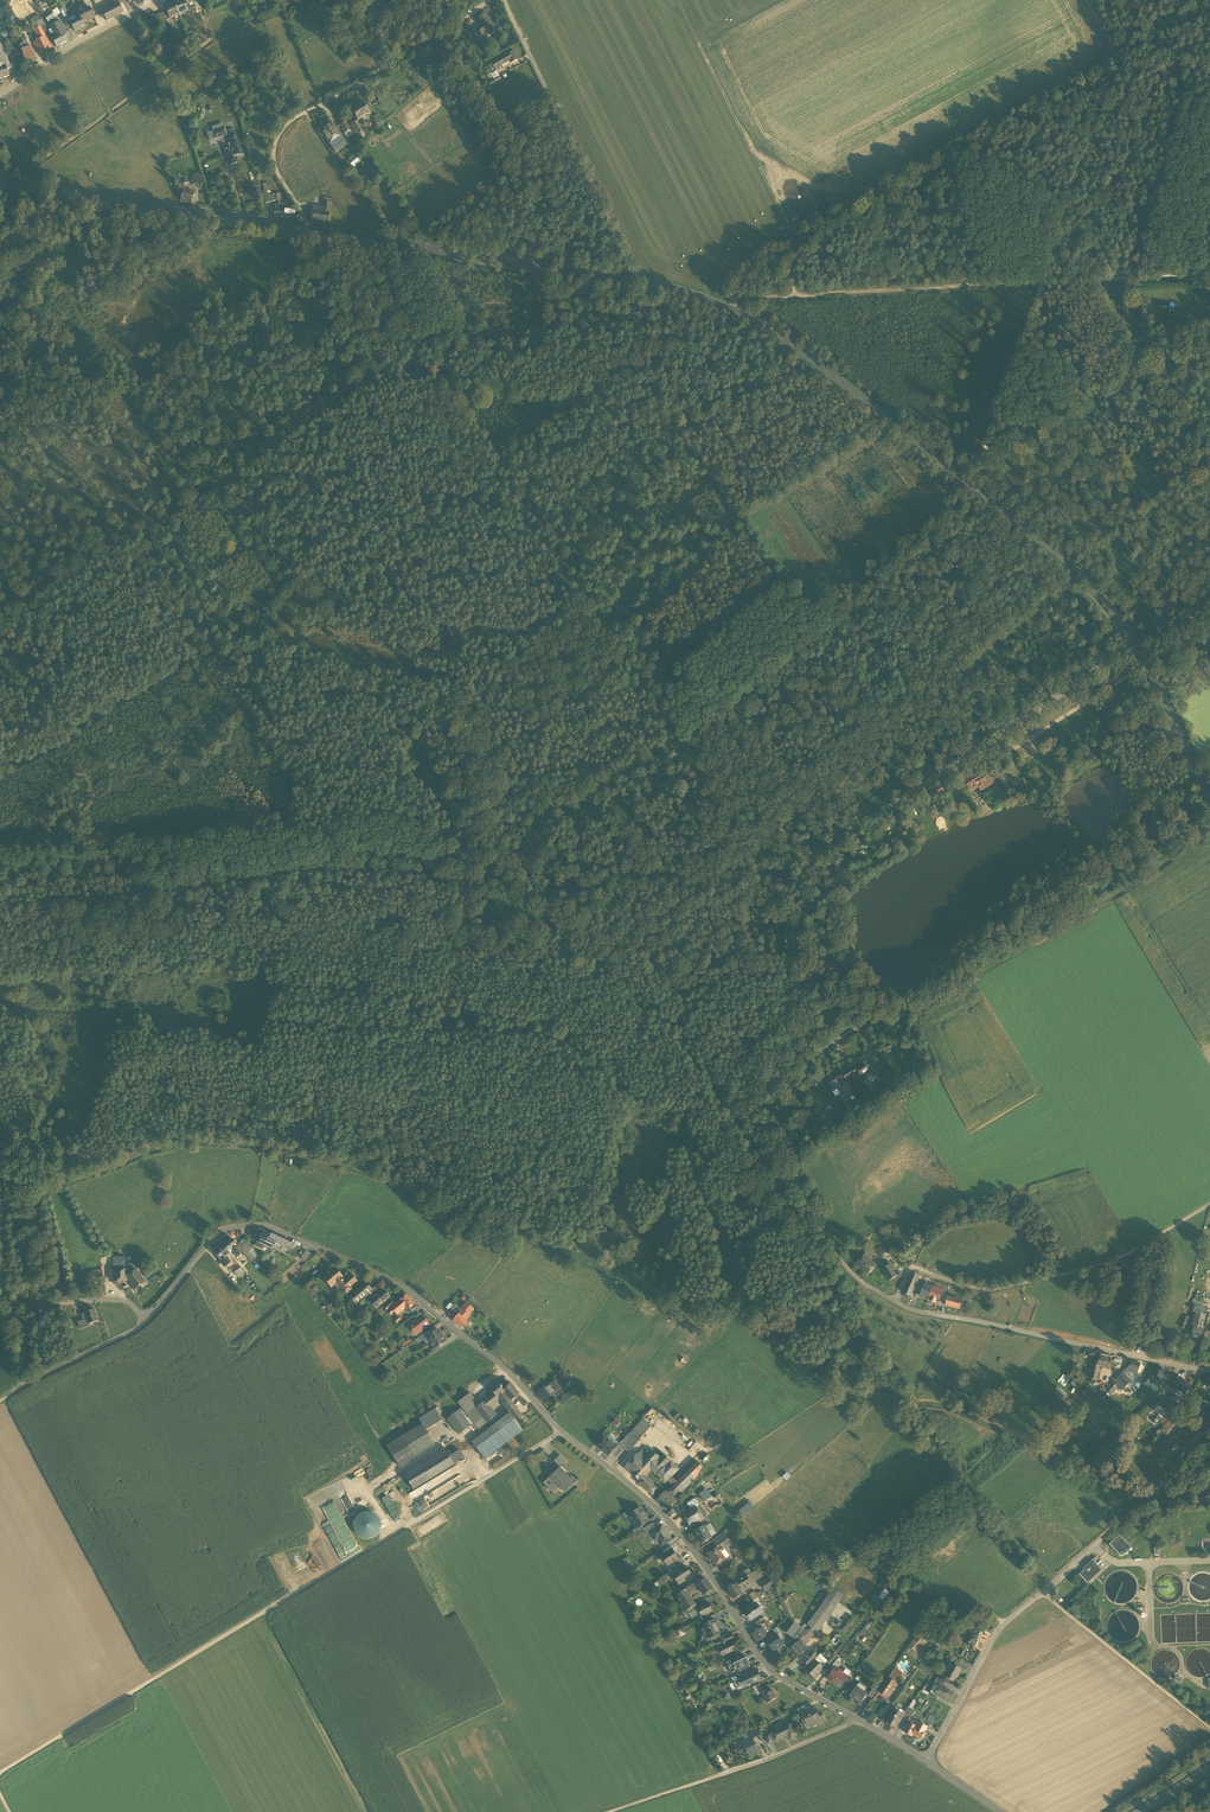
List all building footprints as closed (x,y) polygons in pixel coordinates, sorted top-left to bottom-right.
[(174,5),(178,14),(183,12),(183,13),(188,11),(184,1),(183,1),(180,3),(180,2),(174,5)] [(39,4),(43,13),(51,8),(49,5),(48,6),(46,2),(43,4),(42,3),(39,4)] [(102,12),(107,21),(124,13),(120,5),(119,3),(115,5),(102,12)] [(170,19),(175,17),(175,16),(178,14),(174,5),(169,7),(170,8),(166,9),(167,10),(170,19)] [(78,14),(81,19),(84,24),(89,22),(88,21),(94,18),(89,8),(78,14)] [(162,12),(166,21),(170,19),(167,10),(162,12)] [(45,17),(48,22),(55,18),(51,12),(45,17)] [(161,23),(166,21),(162,12),(158,14),(161,23)] [(477,30),(480,34),(485,31),(489,36),(498,29),(485,13),(477,19),(482,26),(478,29),(477,29),(477,30)] [(30,21),(32,25),(42,19),(40,15),(30,21)] [(32,25),(34,29),(40,27),(44,24),(42,19),(32,25)] [(86,27),(84,24),(81,19),(79,20),(76,21),(76,20),(71,22),(71,23),(72,25),(76,33),(86,27)] [(51,36),(57,47),(67,42),(64,37),(66,33),(61,24),(52,29),(55,34),(51,36)] [(462,26),(467,34),(470,33),(466,27),(467,26),(465,24),(462,26)] [(34,30),(40,40),(45,37),(40,27),(34,29),(34,30)] [(467,34),(472,41),(479,36),(480,34),(477,30),(477,29),(476,28),(470,33),(467,34)] [(483,40),(489,36),(485,31),(480,34),(479,36),(483,40)] [(7,67),(10,66),(10,65),(0,37),(0,69),(7,67)] [(34,43),(40,54),(52,48),(45,37),(40,40),(34,43)] [(258,47),(261,53),(274,48),(270,38),(264,41),(265,44),(258,47)] [(26,60),(35,57),(29,46),(27,48),(26,45),(22,47),(21,47),(23,53),(26,60)] [(495,69),(501,65),(502,67),(518,60),(514,51),(506,55),(491,64),(495,69)] [(26,60),(23,53),(20,54),(24,64),(28,62),(29,64),(36,60),(35,57),(26,60)] [(419,67),(424,75),(429,71),(424,64),(419,67)] [(9,74),(14,72),(12,65),(10,65),(10,66),(7,67),(0,69),(0,83),(2,82),(1,80),(10,77),(9,74)] [(483,69),(489,79),(492,77),(491,74),(487,67),(483,69)] [(492,77),(494,80),(499,77),(496,71),(491,74),(492,77)] [(489,83),(490,86),(501,80),(499,77),(494,80),(489,83)] [(352,110),(359,120),(370,112),(363,102),(352,110)] [(372,117),(376,123),(381,120),(377,114),(372,117)] [(339,125),(344,133),(348,131),(352,129),(346,120),(339,125)] [(353,124),(359,133),(360,133),(363,131),(357,121),(353,124)] [(213,132),(224,128),(222,123),(211,127),(213,132)] [(327,140),(335,152),(346,144),(341,136),(332,123),(324,129),(325,131),(323,132),(323,133),(324,134),(327,139),(327,140)] [(214,135),(215,139),(226,135),(224,128),(213,132),(214,135)] [(363,131),(360,133),(363,138),(370,134),(366,129),(363,131)] [(209,141),(215,139),(213,132),(207,134),(209,141)] [(226,152),(230,164),(238,162),(236,156),(243,154),(237,136),(230,138),(233,149),(226,152)] [(759,153),(769,181),(776,178),(765,151),(759,153)] [(345,163),(350,170),(360,162),(356,155),(345,163)] [(190,179),(192,186),(203,182),(201,176),(190,179)] [(785,188),(777,192),(780,199),(788,196),(785,188)] [(182,202),(192,203),(194,192),(185,190),(185,189),(184,189),(183,196),(182,202)] [(263,192),(266,203),(277,201),(275,194),(268,196),(267,191),(263,192)] [(279,206),(286,206),(286,202),(282,201),(280,194),(276,195),(279,206)] [(322,211),(329,212),(331,202),(330,202),(323,201),(323,207),(322,211)] [(286,218),(294,219),(295,211),(285,210),(286,206),(279,206),(275,205),(274,217),(284,218),(286,218)] [(329,212),(322,211),(313,210),(312,220),(328,222),(329,212)] [(1137,309),(1138,321),(1147,320),(1146,314),(1147,314),(1147,307),(1146,307),(1146,298),(1137,299),(1137,304),(1135,304),(1135,309),(1137,309)] [(1002,760),(1006,768),(1018,762),(1014,754),(1002,760)] [(967,774),(968,774),(965,770),(924,797),(925,799),(927,797),(929,800),(963,777),(967,774)] [(980,788),(980,789),(994,781),(990,775),(987,770),(979,775),(977,773),(976,772),(968,777),(965,779),(964,779),(970,788),(977,784),(980,788)] [(995,783),(994,781),(980,789),(982,791),(995,783)] [(972,792),(980,788),(977,784),(970,788),(972,792)] [(889,1046),(883,1049),(885,1055),(892,1052),(889,1046)] [(862,1063),(855,1067),(860,1075),(856,1077),(858,1080),(861,1078),(863,1080),(867,1078),(873,1073),(868,1066),(866,1068),(862,1063)] [(876,1079),(877,1081),(878,1080),(882,1078),(877,1069),(873,1063),(869,1066),(868,1066),(873,1073),(876,1079)] [(848,1082),(856,1077),(860,1075),(855,1067),(843,1075),(847,1082),(848,1082)] [(821,1069),(812,1076),(817,1083),(826,1076),(821,1069)] [(870,1083),(876,1079),(873,1073),(867,1078),(870,1083)] [(840,1086),(844,1092),(845,1094),(852,1090),(853,1090),(848,1082),(847,1082),(843,1075),(836,1079),(840,1086)] [(817,1084),(813,1078),(809,1081),(813,1087),(817,1084)] [(836,1089),(840,1086),(836,1079),(829,1083),(832,1088),(834,1087),(836,1089)] [(855,1094),(852,1090),(845,1094),(844,1092),(841,1094),(845,1100),(848,1098),(855,1094)] [(263,1230),(257,1242),(262,1244),(263,1245),(266,1239),(269,1233),(263,1230)] [(269,1233),(266,1239),(274,1243),(274,1242),(275,1243),(276,1240),(278,1237),(269,1233)] [(276,1240),(275,1243),(279,1245),(280,1246),(285,1249),(287,1246),(289,1242),(278,1237),(276,1240)] [(229,1253),(232,1251),(237,1246),(237,1245),(231,1238),(222,1244),(229,1253)] [(244,1238),(240,1241),(249,1252),(253,1249),(244,1238)] [(271,1249),(274,1243),(266,1239),(263,1245),(264,1245),(271,1249)] [(245,1255),(249,1252),(240,1241),(237,1245),(237,1246),(241,1250),(241,1249),(243,1251),(243,1252),(245,1255)] [(269,1253),(273,1256),(279,1245),(275,1243),(274,1243),(271,1249),(269,1253)] [(876,1250),(881,1256),(889,1249),(883,1243),(876,1250)] [(227,1255),(229,1253),(222,1244),(214,1251),(221,1259),(220,1260),(225,1266),(230,1262),(225,1256),(227,1255)] [(906,1251),(910,1255),(916,1248),(912,1245),(906,1251)] [(241,1250),(237,1246),(232,1251),(237,1257),(243,1252),(243,1251),(241,1249),(241,1250)] [(258,1255),(253,1249),(249,1252),(255,1259),(258,1255)] [(305,1262),(308,1259),(312,1254),(306,1250),(303,1255),(302,1255),(300,1258),(305,1262)] [(857,1263),(868,1274),(877,1265),(871,1259),(873,1256),(868,1251),(857,1263)] [(249,1252),(245,1255),(252,1262),(255,1259),(249,1252)] [(233,1263),(227,1255),(225,1256),(230,1262),(225,1266),(227,1269),(233,1263)] [(125,1268),(125,1256),(113,1257),(113,1269),(123,1268),(123,1267),(125,1267),(125,1268)] [(887,1277),(890,1281),(898,1276),(890,1264),(883,1269),(887,1277)] [(114,1282),(128,1281),(135,1289),(145,1282),(136,1269),(127,1274),(127,1268),(125,1268),(125,1267),(123,1267),(123,1268),(113,1269),(109,1269),(109,1282),(114,1282)] [(241,1268),(235,1272),(239,1277),(244,1272),(241,1268)] [(340,1286),(344,1291),(345,1290),(349,1287),(357,1280),(352,1275),(345,1281),(342,1278),(343,1276),(336,1268),(331,1272),(330,1271),(328,1271),(327,1272),(327,1274),(328,1275),(323,1279),(327,1284),(330,1281),(332,1282),(334,1284),(338,1288),(340,1286)] [(86,1272),(90,1295),(106,1293),(102,1269),(86,1272)] [(905,1289),(912,1292),(919,1277),(912,1274),(905,1289)] [(360,1287),(364,1292),(370,1288),(365,1282),(360,1287)] [(920,1296),(928,1299),(933,1287),(925,1284),(920,1296)] [(943,1291),(933,1286),(933,1287),(928,1299),(928,1300),(938,1304),(943,1291)] [(368,1303),(371,1301),(375,1297),(373,1295),(378,1291),(374,1287),(372,1289),(370,1288),(364,1292),(360,1287),(349,1296),(356,1304),(363,1298),(368,1303)] [(379,1293),(378,1291),(373,1295),(375,1297),(371,1301),(377,1308),(389,1298),(382,1290),(379,1293)] [(391,1308),(397,1314),(405,1308),(407,1310),(415,1303),(407,1294),(398,1301),(394,1304),(390,1307),(391,1308)] [(945,1306),(960,1310),(963,1301),(948,1297),(945,1306)] [(384,1307),(387,1311),(391,1308),(390,1307),(394,1304),(391,1301),(384,1307)] [(458,1314),(465,1320),(470,1314),(469,1314),(474,1309),(466,1302),(463,1306),(464,1307),(458,1314)] [(1194,1312),(1196,1313),(1196,1312),(1205,1315),(1207,1308),(1206,1307),(1195,1304),(1194,1311),(1194,1312)] [(87,1319),(89,1323),(97,1321),(98,1320),(96,1315),(94,1309),(85,1312),(85,1313),(87,1319)] [(1204,1319),(1205,1315),(1196,1312),(1196,1313),(1196,1315),(1193,1327),(1194,1328),(1192,1337),(1200,1339),(1202,1331),(1202,1330),(1201,1330),(1204,1319)] [(458,1314),(456,1317),(453,1320),(461,1328),(467,1322),(465,1320),(458,1314)] [(428,1324),(422,1316),(415,1321),(414,1321),(409,1325),(412,1328),(411,1329),(413,1332),(414,1331),(416,1334),(422,1330),(421,1330),(428,1324)] [(78,1322),(80,1328),(89,1325),(89,1323),(87,1319),(83,1320),(78,1322)] [(426,1336),(430,1342),(441,1335),(438,1329),(431,1333),(426,1336)] [(445,1341),(441,1335),(430,1342),(433,1348),(438,1345),(445,1341)] [(1100,1367),(1110,1369),(1112,1359),(1100,1356),(1099,1365),(1098,1366),(1100,1367)] [(1134,1362),(1123,1372),(1126,1376),(1129,1373),(1137,1375),(1141,1364),(1134,1362)] [(1090,1379),(1097,1381),(1100,1367),(1098,1366),(1099,1365),(1093,1364),(1090,1379)] [(1156,1378),(1160,1381),(1164,1384),(1170,1376),(1166,1373),(1167,1372),(1164,1370),(1163,1371),(1162,1370),(1159,1374),(1156,1378)] [(1149,1378),(1153,1382),(1156,1378),(1159,1374),(1155,1371),(1149,1378)] [(1131,1381),(1126,1376),(1123,1372),(1117,1377),(1126,1386),(1131,1381)] [(1139,1381),(1143,1385),(1148,1380),(1144,1376),(1139,1381)] [(1117,1377),(1113,1382),(1116,1385),(1121,1390),(1126,1386),(1117,1377)] [(1159,1383),(1160,1381),(1156,1378),(1153,1382),(1151,1385),(1155,1389),(1159,1383)] [(1172,1386),(1178,1391),(1185,1382),(1180,1378),(1175,1383),(1175,1382),(1175,1383),(1172,1386)] [(503,1405),(509,1400),(501,1390),(502,1390),(500,1388),(502,1387),(496,1380),(489,1386),(494,1393),(499,1399),(503,1405)] [(1165,1387),(1168,1390),(1172,1386),(1175,1383),(1172,1380),(1165,1387)] [(553,1381),(548,1384),(554,1393),(559,1389),(553,1381)] [(1113,1387),(1116,1385),(1113,1382),(1107,1388),(1112,1393),(1116,1390),(1113,1387)] [(1191,1387),(1185,1382),(1178,1391),(1183,1395),(1184,1395),(1187,1392),(1191,1387)] [(510,1383),(502,1390),(501,1390),(509,1400),(510,1400),(518,1394),(510,1383)] [(544,1400),(554,1393),(548,1384),(537,1392),(544,1400)] [(1057,1391),(1055,1394),(1064,1399),(1067,1393),(1056,1386),(1054,1389),(1057,1391)] [(1079,1395),(1087,1403),(1096,1396),(1087,1387),(1079,1395)] [(558,1403),(561,1407),(573,1396),(569,1391),(557,1402),(558,1403)] [(1181,1399),(1183,1395),(1178,1391),(1175,1395),(1180,1399),(1181,1399)] [(1181,1399),(1185,1402),(1188,1397),(1190,1394),(1187,1392),(1184,1395),(1183,1395),(1181,1399)] [(457,1402),(467,1414),(475,1408),(479,1405),(469,1393),(457,1402)] [(483,1401),(483,1402),(488,1408),(499,1399),(494,1393),(483,1401)] [(1188,1397),(1198,1402),(1200,1397),(1191,1393),(1190,1394),(1188,1397)] [(1097,1400),(1102,1404),(1106,1400),(1101,1395),(1097,1400)] [(1106,1404),(1113,1411),(1124,1401),(1119,1395),(1115,1398),(1113,1397),(1106,1404)] [(510,1400),(509,1400),(503,1405),(507,1410),(513,1404),(510,1400)] [(479,1405),(475,1408),(486,1423),(495,1416),(488,1408),(483,1402),(479,1405)] [(553,1408),(556,1411),(561,1407),(558,1403),(553,1408)] [(507,1410),(509,1413),(516,1421),(522,1416),(513,1404),(507,1410)] [(478,1429),(486,1423),(475,1408),(467,1414),(478,1429)] [(419,1419),(422,1424),(425,1430),(442,1420),(435,1409),(419,1419)] [(458,1432),(459,1434),(470,1425),(458,1410),(447,1419),(458,1432)] [(523,1430),(516,1421),(509,1413),(495,1424),(508,1441),(523,1430)] [(1161,1432),(1166,1434),(1180,1418),(1174,1414),(1160,1431),(1161,1432)] [(633,1430),(629,1434),(638,1442),(652,1426),(643,1418),(633,1430)] [(399,1466),(434,1444),(425,1430),(422,1424),(386,1445),(399,1466)] [(485,1459),(508,1441),(495,1424),(471,1442),(485,1459)] [(1166,1444),(1167,1445),(1171,1438),(1166,1434),(1161,1432),(1159,1436),(1168,1441),(1166,1444)] [(617,1447),(618,1446),(619,1444),(620,1444),(608,1434),(605,1437),(617,1447)] [(629,1434),(626,1436),(635,1444),(638,1442),(629,1434)] [(623,1440),(632,1448),(635,1444),(626,1436),(623,1440)] [(605,1437),(598,1446),(609,1456),(611,1454),(617,1447),(605,1437)] [(1163,1451),(1173,1458),(1174,1459),(1175,1459),(1177,1458),(1177,1456),(1184,1446),(1171,1438),(1167,1445),(1163,1451)] [(632,1448),(623,1440),(620,1444),(619,1444),(624,1449),(628,1452),(632,1448)] [(618,1446),(617,1447),(611,1454),(616,1458),(623,1450),(618,1446)] [(402,1472),(413,1489),(454,1465),(464,1458),(459,1450),(449,1456),(443,1447),(402,1472)] [(665,1483),(668,1480),(672,1476),(679,1469),(664,1454),(660,1458),(653,1451),(649,1455),(643,1450),(639,1454),(638,1453),(625,1468),(640,1481),(638,1483),(649,1492),(654,1486),(644,1477),(651,1469),(665,1483)] [(558,1465),(560,1467),(566,1461),(560,1455),(554,1461),(558,1465)] [(503,1458),(492,1465),(494,1469),(505,1462),(503,1458)] [(698,1462),(678,1482),(674,1486),(675,1487),(679,1491),(681,1493),(695,1480),(703,1467),(698,1462)] [(544,1483),(553,1492),(559,1486),(561,1484),(567,1490),(574,1482),(565,1472),(563,1474),(558,1469),(560,1467),(558,1465),(550,1473),(552,1475),(544,1483)] [(785,1480),(791,1476),(787,1472),(782,1476),(785,1480)] [(668,1480),(674,1486),(678,1482),(672,1476),(668,1480)] [(561,1484),(559,1486),(564,1492),(567,1490),(561,1484)] [(649,1492),(652,1495),(658,1489),(654,1486),(649,1492)] [(675,1487),(668,1494),(673,1498),(679,1491),(675,1487)] [(652,1495),(656,1498),(662,1491),(659,1488),(658,1489),(652,1495)] [(707,1488),(699,1494),(704,1501),(712,1496),(707,1488)] [(677,1501),(673,1498),(668,1494),(666,1491),(658,1500),(661,1503),(662,1501),(670,1508),(677,1501)] [(691,1510),(696,1506),(700,1504),(695,1498),(687,1503),(691,1510)] [(742,1517),(755,1507),(750,1501),(738,1512),(742,1517)] [(707,1515),(700,1504),(696,1506),(704,1517),(707,1515)] [(683,1515),(691,1526),(704,1517),(696,1506),(691,1510),(683,1515)] [(629,1515),(633,1522),(645,1514),(644,1513),(643,1511),(643,1510),(641,1508),(634,1512),(629,1515)] [(623,1514),(625,1518),(629,1515),(634,1512),(632,1509),(623,1514)] [(362,1538),(368,1539),(373,1537),(377,1534),(380,1530),(381,1525),(379,1519),(375,1515),(370,1512),(365,1512),(361,1513),(356,1517),(354,1521),(353,1526),(354,1531),(358,1535),(362,1538)] [(646,1516),(645,1514),(633,1522),(637,1528),(637,1529),(642,1525),(649,1521),(648,1518),(647,1518),(646,1516)] [(629,1515),(625,1518),(629,1524),(633,1522),(629,1515)] [(711,1523),(705,1527),(711,1536),(717,1533),(711,1523)] [(645,1532),(647,1534),(650,1532),(655,1529),(652,1524),(644,1529),(643,1529),(645,1532)] [(662,1545),(672,1540),(662,1524),(655,1529),(650,1532),(655,1541),(659,1539),(662,1545)] [(633,1531),(635,1534),(643,1529),(644,1529),(642,1525),(637,1529),(637,1528),(633,1531)] [(694,1532),(702,1544),(712,1537),(711,1536),(705,1527),(704,1526),(694,1532)] [(651,1542),(655,1541),(650,1532),(647,1534),(651,1542)] [(725,1533),(721,1536),(725,1541),(727,1545),(732,1542),(725,1533)] [(1120,1556),(1123,1556),(1132,1548),(1120,1535),(1109,1544),(1120,1556)] [(713,1541),(716,1547),(717,1546),(725,1541),(721,1536),(713,1541)] [(1200,1550),(1203,1550),(1206,1548),(1207,1545),(1206,1542),(1204,1541),(1201,1540),(1198,1542),(1197,1545),(1198,1548),(1200,1550)] [(726,1559),(725,1558),(721,1552),(717,1546),(716,1547),(708,1553),(717,1565),(726,1559)] [(667,1560),(670,1565),(675,1561),(679,1558),(676,1554),(674,1555),(671,1550),(661,1556),(665,1562),(667,1560)] [(629,1556),(622,1560),(625,1565),(632,1561),(629,1556)] [(675,1561),(679,1566),(685,1562),(681,1557),(679,1558),(675,1561)] [(1080,1575),(1087,1583),(1101,1570),(1092,1560),(1084,1568),(1085,1569),(1080,1575)] [(635,1566),(632,1561),(625,1565),(628,1570),(635,1566)] [(673,1575),(679,1584),(685,1581),(683,1578),(691,1573),(686,1566),(677,1572),(673,1575)] [(667,1574),(669,1578),(673,1575),(677,1572),(676,1569),(667,1574)] [(732,1578),(735,1584),(737,1583),(741,1591),(744,1589),(743,1588),(751,1583),(747,1576),(744,1571),(732,1578)] [(759,1579),(758,1576),(755,1572),(755,1571),(752,1573),(747,1576),(751,1583),(759,1579)] [(762,1584),(766,1591),(767,1590),(771,1588),(775,1585),(771,1578),(762,1584)] [(683,1586),(685,1589),(686,1589),(688,1592),(698,1585),(697,1583),(694,1579),(691,1581),(683,1586)] [(698,1585),(704,1595),(713,1589),(706,1579),(697,1583),(698,1585)] [(1188,1596),(1208,1600),(1209,1587),(1204,1586),(1204,1583),(1190,1580),(1188,1596)] [(743,1594),(741,1591),(737,1583),(735,1584),(728,1588),(734,1599),(743,1594)] [(831,1591),(819,1609),(829,1616),(843,1595),(833,1588),(831,1591)] [(886,1588),(880,1597),(885,1600),(890,1590),(886,1588)] [(696,1604),(688,1592),(686,1589),(685,1589),(677,1594),(687,1610),(696,1604)] [(757,1597),(754,1592),(753,1591),(749,1594),(753,1600),(757,1597)] [(744,1613),(745,1612),(745,1611),(753,1606),(750,1602),(741,1608),(744,1613)] [(701,1614),(702,1616),(707,1614),(713,1611),(709,1603),(698,1608),(701,1614)] [(751,1620),(763,1612),(757,1603),(753,1606),(745,1611),(745,1612),(751,1620)] [(687,1610),(690,1613),(698,1608),(696,1604),(687,1610)] [(792,1615),(786,1605),(782,1607),(788,1617),(792,1615)] [(698,1608),(690,1613),(692,1618),(699,1615),(701,1614),(698,1608)] [(819,1609),(808,1623),(816,1633),(829,1616),(819,1609)] [(699,1622),(702,1627),(704,1626),(703,1625),(714,1620),(712,1616),(699,1622)] [(703,1625),(704,1626),(706,1631),(705,1631),(708,1638),(720,1633),(718,1627),(717,1627),(714,1620),(703,1625)] [(772,1630),(766,1621),(762,1623),(762,1622),(756,1627),(758,1630),(756,1631),(752,1634),(757,1641),(764,1636),(772,1630)] [(706,1639),(708,1638),(705,1631),(706,1631),(704,1626),(702,1627),(699,1622),(698,1623),(704,1637),(706,1639)] [(787,1633),(796,1639),(797,1637),(803,1630),(794,1623),(787,1633)] [(804,1644),(816,1633),(808,1623),(803,1630),(797,1637),(800,1640),(804,1644)] [(846,1633),(852,1626),(848,1623),(842,1629),(846,1633)] [(777,1627),(772,1630),(775,1635),(776,1634),(780,1639),(784,1636),(777,1627)] [(775,1635),(772,1630),(764,1636),(768,1643),(770,1642),(771,1644),(770,1645),(773,1650),(783,1643),(780,1639),(776,1634),(775,1635)] [(699,1644),(700,1647),(716,1640),(722,1637),(720,1633),(708,1638),(706,1639),(704,1637),(702,1638),(702,1639),(703,1641),(699,1642),(699,1644)] [(973,1647),(977,1638),(969,1634),(964,1643),(973,1647)] [(716,1640),(718,1646),(724,1643),(723,1643),(725,1642),(728,1641),(727,1639),(725,1636),(722,1637),(716,1640)] [(768,1643),(764,1636),(757,1641),(761,1648),(768,1643)] [(718,1646),(723,1655),(736,1649),(734,1646),(733,1646),(732,1644),(733,1644),(730,1638),(727,1639),(728,1641),(725,1642),(723,1643),(724,1643),(718,1646)] [(791,1648),(798,1656),(807,1648),(804,1644),(800,1640),(798,1642),(791,1648)] [(803,1660),(808,1666),(816,1657),(811,1652),(803,1660)] [(835,1652),(830,1659),(835,1663),(836,1660),(840,1656),(835,1652)] [(746,1661),(745,1659),(743,1654),(741,1655),(735,1658),(731,1660),(733,1664),(733,1665),(735,1664),(736,1667),(737,1669),(739,1668),(748,1664),(749,1663),(747,1660),(746,1661)] [(820,1654),(815,1660),(824,1668),(824,1667),(824,1666),(828,1661),(820,1654)] [(824,1667),(829,1670),(835,1663),(830,1659),(828,1661),(824,1666),(824,1667)] [(810,1673),(815,1677),(824,1668),(815,1660),(809,1667),(807,1670),(810,1673)] [(836,1660),(835,1663),(829,1670),(832,1672),(835,1668),(839,1662),(836,1660)] [(750,1667),(748,1664),(739,1668),(740,1672),(750,1667)] [(945,1677),(953,1681),(955,1678),(956,1678),(961,1668),(954,1665),(952,1664),(948,1672),(945,1677)] [(742,1676),(752,1671),(750,1667),(740,1672),(742,1676)] [(740,1683),(742,1687),(743,1686),(743,1687),(760,1679),(758,1674),(757,1672),(758,1672),(757,1668),(752,1671),(742,1676),(738,1677),(741,1682),(740,1683)] [(827,1678),(840,1687),(847,1676),(835,1668),(832,1672),(827,1678)] [(895,1669),(889,1677),(896,1683),(900,1678),(898,1677),(901,1673),(895,1669)] [(741,1682),(738,1677),(737,1678),(738,1680),(733,1682),(737,1689),(742,1687),(740,1683),(741,1682)] [(886,1697),(896,1683),(889,1677),(879,1691),(886,1697)] [(939,1685),(943,1687),(946,1682),(937,1677),(934,1684),(938,1686),(939,1685)] [(859,1682),(856,1687),(864,1692),(867,1688),(859,1682)] [(753,1687),(757,1695),(762,1692),(761,1692),(764,1691),(760,1684),(753,1687)] [(938,1686),(934,1684),(930,1691),(931,1692),(935,1694),(938,1686)] [(938,1696),(945,1699),(946,1697),(948,1697),(949,1695),(948,1694),(948,1693),(950,1690),(943,1687),(939,1685),(938,1686),(935,1694),(934,1694),(938,1696)] [(851,1694),(861,1702),(867,1694),(864,1692),(856,1687),(851,1694)] [(762,1692),(768,1703),(777,1697),(772,1690),(769,1693),(767,1689),(764,1691),(761,1692),(762,1692)] [(801,1712),(808,1726),(816,1722),(817,1723),(825,1719),(822,1713),(816,1716),(816,1714),(817,1714),(816,1712),(813,1706),(806,1709),(801,1712)] [(906,1717),(908,1714),(911,1709),(911,1708),(908,1706),(905,1711),(903,1715),(906,1717)] [(886,1722),(896,1727),(903,1715),(905,1711),(900,1709),(899,1712),(895,1710),(890,1717),(889,1717),(886,1722)] [(799,1713),(807,1728),(809,1727),(808,1726),(801,1712),(799,1713)] [(924,1718),(932,1723),(935,1717),(927,1712),(924,1718)] [(912,1736),(912,1735),(917,1727),(911,1723),(913,1720),(910,1718),(905,1727),(906,1728),(904,1732),(912,1736)] [(913,1720),(911,1723),(917,1727),(919,1724),(919,1722),(920,1722),(913,1718),(913,1720)] [(772,1732),(775,1740),(787,1735),(791,1739),(798,1734),(790,1724),(772,1732)] [(919,1724),(917,1727),(912,1735),(917,1738),(917,1739),(918,1740),(919,1740),(920,1739),(925,1731),(927,1727),(924,1725),(923,1726),(919,1724)] [(753,1738),(757,1736),(754,1730),(747,1733),(748,1735),(751,1734),(753,1738)] [(747,1750),(750,1757),(750,1756),(754,1754),(754,1755),(760,1752),(755,1743),(754,1744),(752,1739),(753,1738),(751,1734),(748,1735),(749,1739),(746,1740),(733,1746),(736,1751),(745,1747),(748,1746),(749,1749),(747,1750)]
